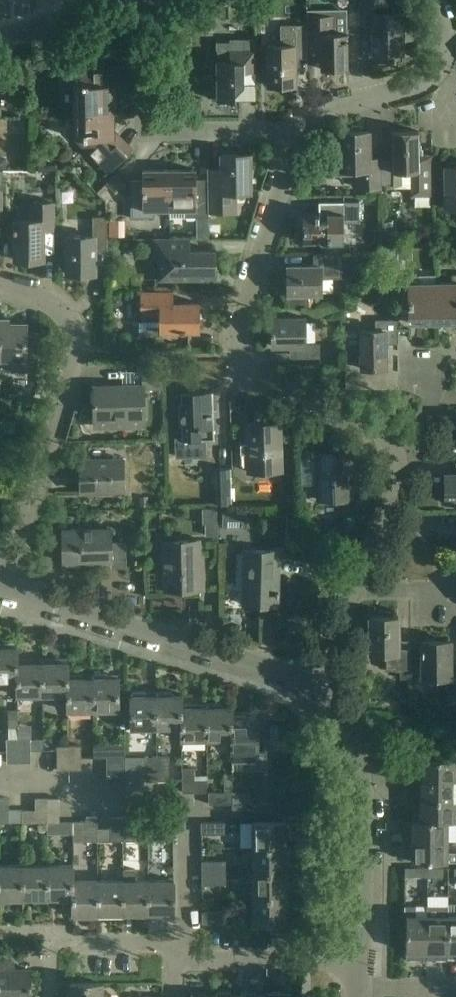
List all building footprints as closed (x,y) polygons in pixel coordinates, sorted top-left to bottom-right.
[(374,52),(402,52),(402,12),(386,12),(386,0),(362,0),(362,24),(374,24),(374,52)] [(307,16),(307,25),(307,50),(321,50),(321,69),(348,69),(347,32),(347,15),(343,11),(337,11),(332,16),(332,15),(307,16)] [(307,50),(307,25),(280,25),(281,45),(267,45),(268,86),(296,85),(295,58),(307,58),(307,50)] [(216,61),(216,100),(244,100),(244,72),(256,72),(256,39),(230,39),(230,42),(216,42),(216,50),(217,50),(217,61),(216,61)] [(73,84),(74,112),(114,111),(113,85),(127,85),(127,68),(79,68),(79,84),(73,84)] [(114,111),(74,112),(74,138),(109,173),(133,148),(132,148),(126,153),(114,141),(114,111)] [(393,131),(393,151),(394,159),(381,159),(381,180),(386,180),(386,173),(394,173),(394,188),(410,188),(411,197),(433,197),(433,155),(419,155),(419,131),(393,131)] [(369,160),(369,132),(341,132),(341,148),(333,148),(333,153),(330,153),(331,170),(357,170),(357,188),(381,188),(381,180),(381,159),(369,160)] [(209,181),(210,211),(235,211),(235,193),(251,192),(250,154),(221,155),(221,181),(209,181)] [(446,188),(446,207),(455,207),(455,168),(446,168),(446,188)] [(170,209),(169,170),(142,170),(142,180),(130,180),(131,218),(155,218),(155,210),(170,209)] [(196,170),(169,170),(170,209),(170,218),(209,217),(208,179),(196,180),(196,170)] [(360,201),(347,202),(327,202),(327,214),(303,214),(303,242),(344,242),(344,223),(360,223),(360,201)] [(15,260),(43,260),(43,229),(55,229),(55,203),(32,203),(32,220),(15,220),(15,260)] [(67,235),(67,275),(95,275),(95,248),(107,248),(107,217),(92,217),(92,235),(67,235)] [(189,239),(169,239),(155,239),(155,258),(164,258),(164,279),(215,279),(215,251),(189,251),(189,239)] [(342,253),(333,254),(313,254),(313,266),(287,266),(288,294),(322,294),(322,279),(342,279),(342,253)] [(436,283),(436,323),(455,323),(455,274),(436,275),(436,283)] [(436,323),(436,283),(420,283),(419,275),(397,276),(398,314),(409,313),(410,323),(436,323)] [(173,291),(153,291),(141,291),(141,317),(140,317),(140,322),(138,322),(139,331),(140,331),(140,336),(156,336),(156,337),(161,337),(161,331),(199,331),(199,303),(173,303),(173,291)] [(0,319),(0,361),(11,361),(11,371),(38,371),(38,331),(26,331),(26,323),(10,323),(7,318),(0,319)] [(304,318),(292,318),(272,318),(272,346),(300,346),(300,358),(320,358),(320,344),(304,344),(304,318)] [(360,330),(361,368),(387,368),(386,344),(398,343),(397,319),(375,320),(375,330),(360,330)] [(94,387),(95,420),(144,419),(143,389),(162,388),(161,368),(142,369),(143,385),(94,387)] [(213,391),(181,393),(182,425),(182,440),(214,439),(213,391)] [(279,423),(248,424),(249,472),(281,471),(279,423)] [(317,457),(300,457),(300,485),(318,484),(318,500),(352,499),(351,451),(317,452),(317,457)] [(123,459),(101,459),(81,460),(81,492),(124,491),(123,459)] [(230,468),(217,468),(218,505),(231,504),(230,468)] [(455,502),(455,474),(445,474),(445,502),(455,502)] [(224,512),(223,526),(247,527),(248,512),(224,512)] [(63,530),(63,562),(111,561),(110,529),(63,530)] [(164,541),(164,569),(164,589),(201,589),(200,540),(164,541)] [(243,604),(275,605),(277,605),(279,551),(245,550),(243,604)] [(387,670),(410,670),(410,642),(398,642),(398,617),(370,617),(370,654),(387,653),(387,670)] [(422,662),(422,678),(444,678),(444,703),(455,703),(455,674),(450,674),(450,642),(422,642),(422,662)] [(7,644),(0,644),(0,680),(18,680),(17,660),(17,646),(16,646),(16,647),(7,647),(7,644)] [(32,659),(17,660),(18,680),(18,696),(19,696),(43,695),(43,662),(42,662),(32,663),(32,659)] [(42,659),(42,662),(43,662),(43,695),(68,695),(68,675),(68,661),(67,661),(67,662),(57,662),(57,659),(42,659)] [(93,677),(94,710),(118,710),(119,710),(118,677),(117,677),(118,677),(108,677),(108,674),(92,674),(92,677),(93,677)] [(94,710),(93,677),(92,677),(83,678),(83,675),(68,675),(68,695),(69,711),(70,711),(69,711),(94,710)] [(132,728),(157,728),(156,695),(146,695),(146,692),(132,692),(131,692),(131,729),(132,729),(132,728)] [(157,728),(181,727),(182,727),(181,704),(182,704),(182,694),(181,694),(171,695),(171,692),(156,692),(156,695),(157,728)] [(206,704),(206,707),(207,740),(232,739),(232,716),(232,706),(231,706),(222,706),(222,703),(206,704)] [(207,740),(206,707),(197,707),(197,704),(182,704),(181,704),(182,727),(181,727),(181,740),(182,740),(207,740)] [(258,762),(257,718),(257,719),(247,719),(247,716),(232,716),(232,739),(232,762),(258,762)] [(30,739),(18,740),(19,763),(31,763),(30,751),(44,751),(44,739),(30,740),(30,739)] [(19,763),(18,740),(6,740),(7,763),(19,763)] [(69,770),(69,745),(56,746),(57,770),(69,770)] [(81,745),(69,745),(69,770),(81,770),(81,745)] [(412,780),(455,780),(455,755),(450,755),(450,759),(421,758),(420,772),(415,772),(412,775),(412,780)] [(125,758),(106,758),(107,781),(125,781),(125,758)] [(157,781),(157,758),(145,758),(145,781),(157,781)] [(169,758),(157,758),(157,781),(169,780),(169,758)] [(182,792),(205,792),(207,786),(208,779),(197,779),(197,775),(194,775),(194,768),(182,768),(182,792)] [(420,801),(455,801),(455,780),(412,780),(412,784),(415,787),(420,787),(420,801)] [(209,804),(233,804),(233,792),(208,792),(209,804)] [(9,822),(9,798),(0,798),(0,822),(9,822)] [(35,821),(46,821),(47,798),(35,798),(35,810),(35,821)] [(46,821),(47,821),(59,821),(59,798),(47,798),(46,821)] [(412,820),(455,821),(455,820),(455,801),(420,801),(420,813),(415,813),(412,816),(412,820)] [(233,804),(233,816),(272,816),(272,804),(233,804)] [(22,821),(35,821),(35,810),(22,810),(22,821)] [(161,816),(162,828),(162,840),(174,840),(173,816),(161,816)] [(86,821),(73,821),(73,833),(85,834),(85,841),(98,841),(98,817),(86,817),(86,821)] [(123,841),(122,817),(111,817),(111,841),(123,841)] [(135,817),(122,817),(123,841),(135,841),(135,817)] [(404,841),(448,842),(448,841),(455,841),(455,821),(412,820),(412,834),(407,833),(404,836),(404,841)] [(47,833),(73,833),(73,821),(59,821),(47,821),(47,833)] [(201,822),(201,834),(225,834),(225,822),(201,822)] [(253,823),(253,848),(286,847),(286,837),(289,837),(289,822),(252,822),(252,823),(253,823)] [(404,841),(404,845),(407,848),(412,848),(412,862),(455,862),(455,852),(447,852),(448,842),(404,841)] [(286,847),(253,848),(253,873),(286,872),(286,862),(289,862),(289,847),(286,847)] [(23,854),(23,865),(23,898),(33,898),(33,901),(48,901),(48,898),(48,865),(35,865),(35,854),(23,854)] [(202,861),(202,873),(226,873),(226,861),(202,861)] [(8,898),(8,901),(23,901),(23,898),(23,865),(0,865),(0,898),(8,898)] [(72,865),(48,865),(48,898),(58,898),(58,901),(73,901),(73,881),(73,865),(72,865)] [(123,914),(124,914),(133,914),(133,917),(149,917),(149,913),(149,881),(135,881),(135,869),(123,869),(123,881),(123,914)] [(427,878),(427,869),(413,869),(413,878),(427,878)] [(442,869),(427,869),(427,878),(442,878),(442,869)] [(286,872),(253,873),(253,898),(286,897),(286,887),(289,887),(289,872),(286,872)] [(226,873),(202,873),(202,885),(226,885),(226,873)] [(173,880),(149,881),(149,913),(159,913),(159,917),(173,916),(173,917),(174,917),(174,880),(173,880)] [(73,881),(73,901),(73,914),(74,914),(83,914),(83,917),(99,917),(99,914),(98,914),(98,881),(73,881)] [(123,881),(98,881),(98,914),(99,914),(108,914),(108,917),(124,917),(124,914),(123,914),(123,881)] [(439,887),(439,899),(455,899),(455,887),(439,887)] [(286,897),(253,898),(254,923),(253,923),(287,923),(287,922),(286,912),(289,912),(289,897),(286,897)] [(406,959),(427,960),(428,916),(427,916),(416,916),(416,906),(405,906),(405,916),(407,916),(406,959)] [(427,960),(431,960),(448,960),(448,952),(448,916),(448,906),(427,906),(427,916),(428,916),(427,960)] [(202,912),(202,924),(226,924),(226,912),(202,912)] [(448,952),(455,952),(455,916),(448,916),(448,952)] [(30,970),(8,970),(8,962),(0,962),(0,996),(30,996),(30,970)] [(67,994),(67,996),(104,996),(104,984),(103,983),(69,983),(69,984),(70,984),(70,994),(67,994)]
